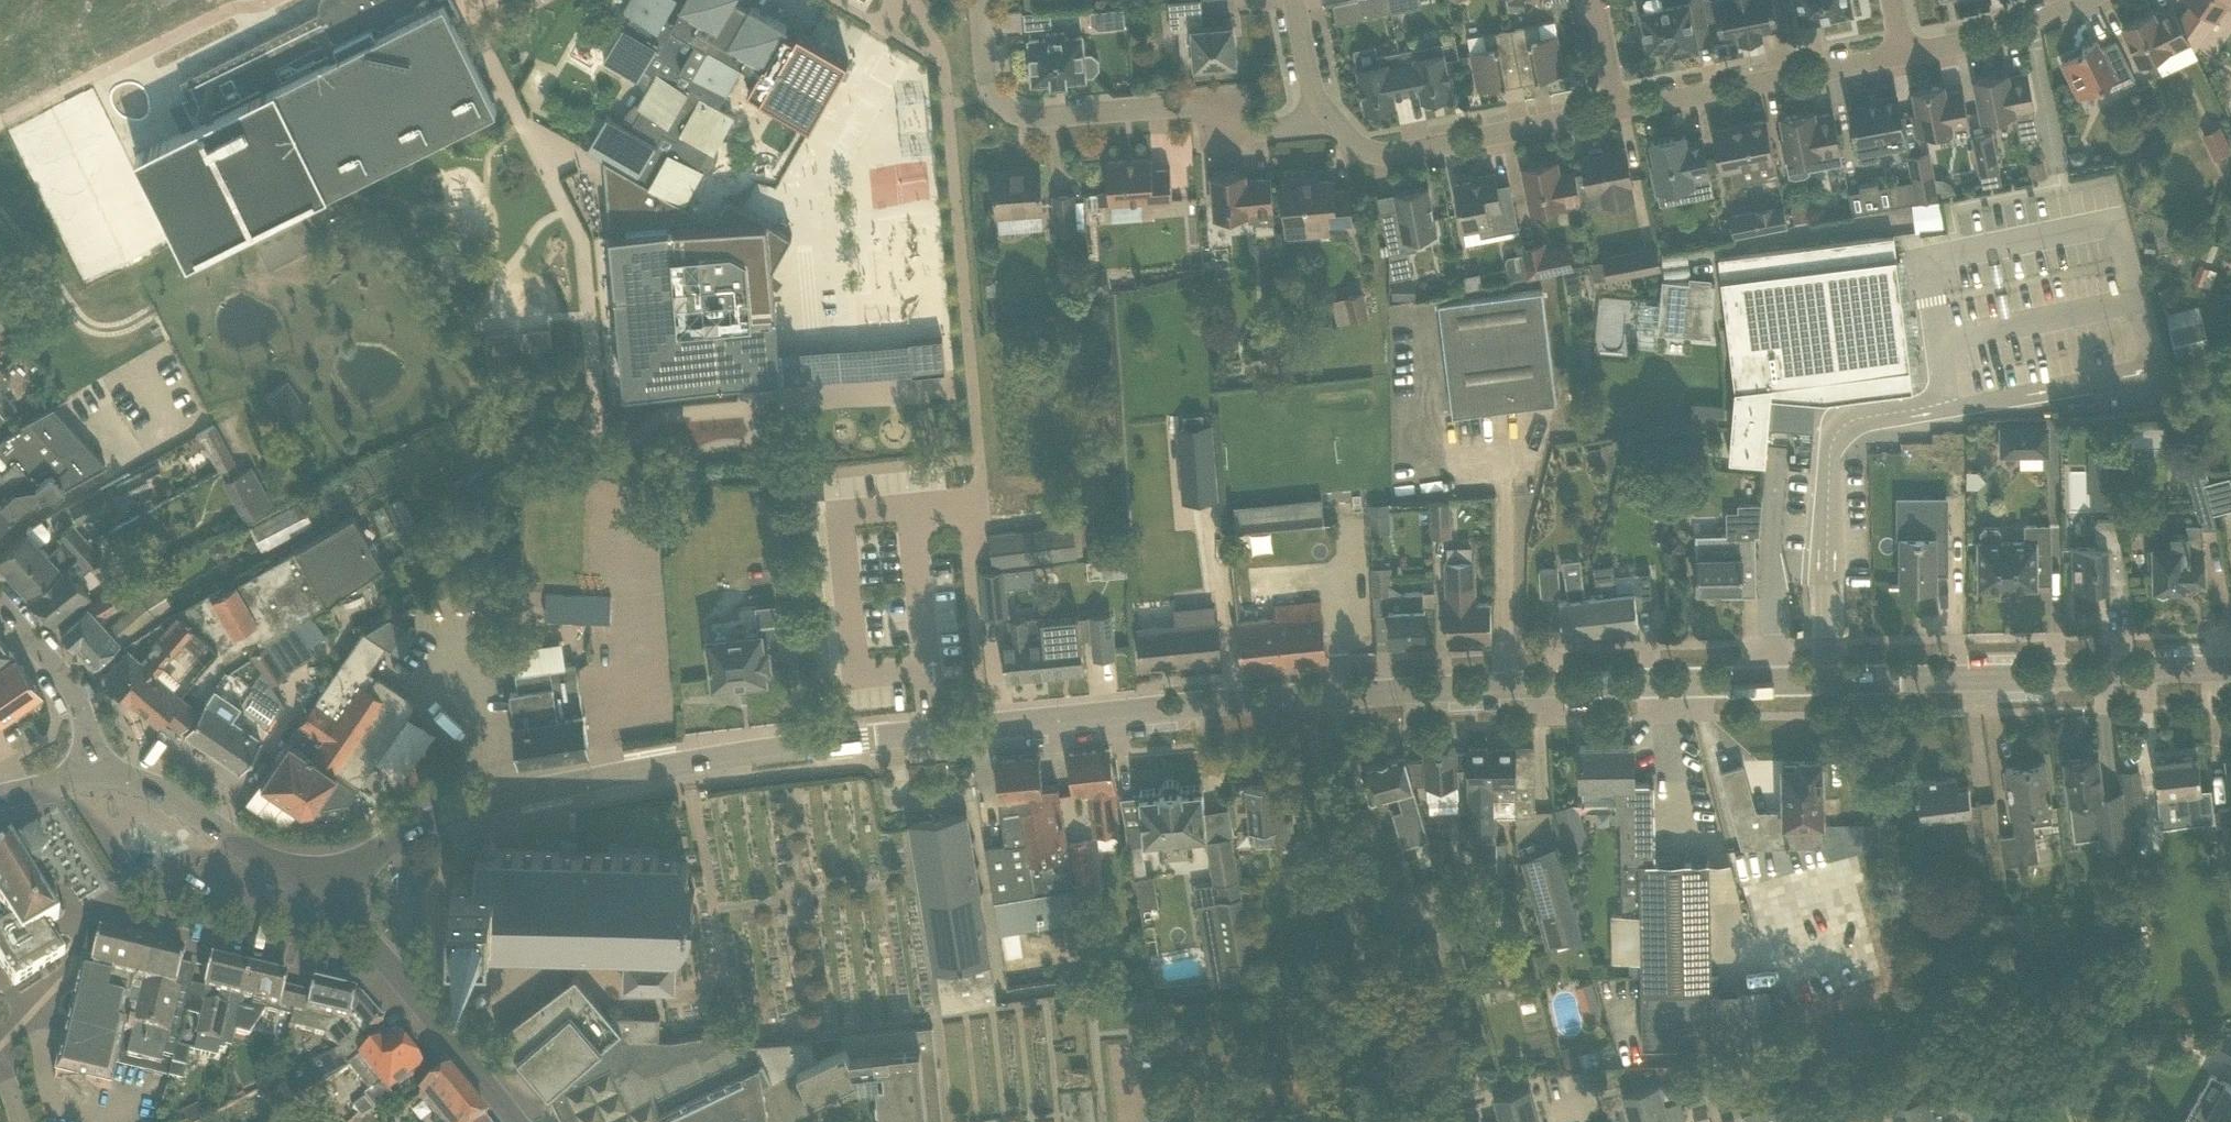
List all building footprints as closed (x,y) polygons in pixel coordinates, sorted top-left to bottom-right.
[(10,16),(3,0),(0,0),(0,21),(10,16)] [(10,16),(26,8),(34,24),(38,21),(40,25),(55,56),(75,46),(60,15),(52,0),(3,0),(10,16)] [(497,107),(454,20),(460,16),(452,0),(342,0),(181,80),(189,96),(183,98),(196,124),(137,154),(190,260),(497,107)] [(151,17),(171,8),(167,0),(142,0),(151,17)] [(787,26),(751,5),(750,5),(741,0),(685,0),(682,5),(683,6),(679,12),(671,8),(675,0),(629,0),(624,10),(632,14),(625,25),(624,25),(604,59),(638,79),(645,68),(656,74),(638,106),(642,108),(631,128),(607,114),(588,149),(684,204),(703,170),(700,167),(711,148),(715,150),(735,116),(719,106),(743,64),(757,72),(750,84),(763,91),(759,99),(809,128),(849,59),(798,30),(795,36),(785,30),(787,26)] [(1181,46),(1183,68),(1198,67),(1197,64),(1216,63),(1217,66),(1231,65),(1231,62),(1235,61),(1232,26),(1204,28),(1202,0),(1188,0),(1170,1),(1172,30),(1195,29),(1196,45),(1181,46)] [(1389,0),(1360,0),(1363,15),(1391,10),(1389,0)] [(1509,10),(1524,11),(1525,0),(1509,0),(1509,10)] [(1694,26),(1709,23),(1704,0),(1690,0),(1688,4),(1642,13),(1645,31),(1643,34),(1645,44),(1648,47),(1649,51),(1666,47),(1667,55),(1698,49),(1694,26)] [(1723,38),(1739,34),(1741,41),(1762,36),(1761,30),(1778,27),(1772,0),(1739,0),(1715,0),(1723,38)] [(1800,22),(1816,19),(1817,21),(1822,20),(1822,18),(1830,16),(1832,18),(1853,14),(1850,0),(1851,0),(1795,0),(1800,22)] [(2230,7),(2230,0),(2192,0),(2215,17),(2216,16),(2218,17),(2227,5),(2230,7)] [(1124,7),(1107,9),(1108,20),(1115,25),(1125,24),(1124,7)] [(2190,41),(2173,7),(2144,21),(2142,16),(2123,25),(2141,63),(2169,49),(2170,50),(2190,41)] [(1051,25),(1050,10),(1023,12),(1024,27),(1051,25)] [(1540,77),(1565,72),(1555,20),(1512,28),(1522,83),(1541,80),(1540,77)] [(1484,33),(1468,36),(1479,89),(1503,84),(1504,87),(1522,83),(1512,28),(1484,34),(1484,33)] [(1064,31),(1047,32),(1047,38),(1030,39),(1033,82),(1052,80),(1052,83),(1068,82),(1067,79),(1086,77),(1085,74),(1094,74),(1099,67),(1099,58),(1092,53),(1084,53),(1082,35),(1065,36),(1064,31)] [(1422,99),(1452,93),(1442,41),(1435,36),(1427,38),(1422,46),(1399,50),(1407,93),(1420,91),(1422,99)] [(2111,91),(2135,79),(2116,41),(2101,48),(2097,40),(2082,47),(2084,50),(2061,61),(2079,97),(2107,83),(2111,91)] [(1354,48),(1366,109),(1396,104),(1394,96),(1407,93),(1399,50),(1378,54),(1376,44),(1354,48)] [(2021,138),(2039,134),(2027,73),(1997,79),(1996,75),(1975,79),(1983,118),(2016,111),(2021,138)] [(1917,133),(1935,130),(1936,136),(1941,139),(1950,138),(1953,132),(1952,126),(1970,122),(1963,89),(1946,92),(1944,85),(1914,91),(1918,113),(1913,114),(1917,133)] [(1876,98),(1876,101),(1850,107),(1861,162),(1879,159),(1876,141),(1905,135),(1897,94),(1876,98)] [(1809,169),(1843,163),(1833,113),(1815,116),(1815,115),(1805,117),(1805,112),(1782,117),(1785,136),(1782,137),(1790,176),(1796,177),(1805,175),(1809,172),(1809,169)] [(1713,130),(1721,169),(1730,167),(1734,184),(1778,175),(1767,119),(1713,130)] [(2230,150),(2230,148),(2220,126),(2203,134),(2215,158),(2230,150)] [(1993,131),(1972,135),(1980,173),(2000,169),(1993,131)] [(512,259),(561,237),(516,137),(467,159),(512,259)] [(1676,187),(1694,183),(1693,179),(1710,176),(1702,137),(1674,142),(1673,138),(1651,142),(1655,163),(1652,163),(1660,204),(1678,200),(1676,187)] [(1583,155),(1586,171),(1576,173),(1581,197),(1586,196),(1589,192),(1601,190),(1604,204),(1634,198),(1630,182),(1632,181),(1625,147),(1605,151),(1601,148),(1590,150),(1588,154),(1583,155)] [(1916,201),(1939,196),(1930,150),(1907,155),(1912,180),(1916,201)] [(1153,202),(1173,200),(1170,168),(1152,169),(1151,157),(1107,161),(1110,203),(1153,200),(1153,202)] [(2047,175),(2044,159),(2028,163),(2031,178),(2047,175)] [(1565,200),(1581,197),(1576,173),(1575,170),(1560,173),(1557,160),(1523,167),(1531,209),(1565,203),(1565,200)] [(1015,214),(1043,212),(1040,166),(1019,167),(1019,170),(994,172),(996,209),(1015,208),(1015,214)] [(1237,180),(1237,173),(1212,175),(1216,216),(1248,213),(1249,221),(1255,221),(1274,219),(1273,208),(1274,208),(1271,177),(1237,180)] [(1480,232),(1481,236),(1506,231),(1506,226),(1514,225),(1510,205),(1501,206),(1495,173),(1479,176),(1480,179),(1455,184),(1465,235),(1480,232)] [(1282,178),(1286,227),(1288,227),(1287,222),(1328,219),(1328,224),(1352,222),(1349,189),(1334,190),(1333,179),(1307,181),(1307,176),(1282,178)] [(1916,201),(1912,180),(1879,186),(1878,182),(1860,186),(1861,190),(1849,192),(1853,213),(1916,201)] [(1400,216),(1383,219),(1388,245),(1388,279),(1411,275),(1406,251),(1417,249),(1415,235),(1437,231),(1429,186),(1395,192),(1400,216)] [(1057,231),(1076,230),(1073,194),(1054,195),(1057,231)] [(1729,215),(1733,235),(1733,236),(1759,231),(1755,209),(1738,213),(1730,214),(1729,214),(1729,215)] [(1275,232),(1274,219),(1255,221),(1257,233),(1275,232)] [(287,226),(257,241),(268,262),(298,247),(287,226)] [(1904,385),(1912,384),(1894,235),(1719,257),(1736,388),(1730,457),(1767,462),(1773,393),(1825,395),(1834,394),(1837,396),(1840,393),(1897,386),(1901,388),(1904,385)] [(1527,278),(1574,268),(1568,244),(1547,248),(1546,241),(1521,246),(1527,278)] [(1608,278),(1662,268),(1657,246),(1603,257),(1608,278)] [(1483,285),(1480,271),(1461,275),(1464,289),(1483,285)] [(1689,283),(1662,280),(1657,334),(1711,338),(1715,285),(1711,285),(1711,279),(1690,277),(1689,283)] [(1453,415),(1557,402),(1543,290),(1439,302),(1453,415)] [(1363,292),(1345,297),(1351,320),(1370,315),(1363,292)] [(2177,356),(2211,350),(2203,305),(2169,311),(2177,356)] [(1283,334),(1265,335),(1266,351),(1284,349),(1283,334)] [(946,369),(943,336),(910,339),(913,373),(946,369)] [(2,370),(0,371),(0,389),(10,379),(2,370)] [(268,392),(285,422),(305,411),(288,381),(268,392)] [(16,406),(0,389),(0,421),(16,406)] [(27,501),(33,507),(50,494),(53,497),(63,488),(106,464),(54,404),(0,437),(0,525),(27,501)] [(219,471),(235,462),(214,424),(195,435),(199,442),(202,440),(219,471)] [(2000,426),(2000,456),(2050,456),(2049,425),(2000,426)] [(1187,432),(1183,432),(1186,476),(1213,474),(1210,430),(1206,430),(1187,432)] [(2104,452),(2089,452),(2089,484),(2110,483),(2109,478),(2108,478),(2105,466),(2107,466),(2104,452)] [(2205,582),(2204,554),(2203,554),(2203,528),(2217,528),(2213,512),(2203,484),(2196,461),(2184,464),(2200,523),(2187,523),(2187,532),(2172,533),(2173,544),(2155,544),(2155,548),(2149,548),(2149,568),(2155,568),(2155,586),(2156,589),(2158,591),(2160,593),(2162,594),(2165,594),(2168,593),(2170,591),(2171,588),(2172,586),(2190,586),(2190,583),(2205,582)] [(148,484),(146,481),(162,473),(157,464),(142,472),(116,485),(122,497),(148,484)] [(233,476),(254,513),(273,503),(252,465),(233,476)] [(2213,512),(2230,508),(2230,484),(2229,477),(2203,484),(2213,512)] [(101,488),(69,505),(79,523),(111,506),(101,488)] [(409,515),(399,496),(386,502),(396,522),(409,515)] [(1324,521),(1322,498),(1234,506),(1236,531),(1324,521)] [(1452,535),(1450,500),(1429,502),(1431,536),(1452,535)] [(302,501),(247,529),(259,553),(314,526),(302,501)] [(1371,532),(1392,532),(1391,502),(1370,503),(1371,532)] [(1933,509),(1901,509),(1902,586),(1936,586),(1936,568),(1947,568),(1947,571),(1948,571),(1948,536),(1933,536),(1933,509)] [(183,729),(184,729),(225,667),(228,669),(248,654),(293,623),(293,624),(381,565),(352,515),(250,575),(198,604),(196,606),(202,615),(218,644),(214,651),(183,695),(168,716),(183,729)] [(2096,547),(2095,547),(2095,539),(2088,532),(2080,532),(2073,539),(2074,587),(2100,587),(2100,589),(2107,589),(2107,585),(2110,585),(2110,580),(2127,579),(2128,585),(2129,585),(2117,518),(2099,519),(2096,523),(2096,547)] [(26,530),(0,553),(0,564),(27,593),(25,594),(27,596),(91,545),(72,525),(58,538),(63,544),(50,555),(41,546),(53,535),(42,522),(27,531),(26,530)] [(1974,570),(1980,574),(1980,587),(2001,586),(2001,596),(2016,595),(2016,586),(2037,586),(2036,560),(2051,560),(2050,523),(2025,523),(2025,540),(2002,540),(2001,530),(1997,526),(1985,527),(1981,532),(1981,540),(1978,540),(1978,556),(1974,560),(1974,570)] [(1072,527),(1042,531),(1046,561),(1076,557),(1072,527)] [(1019,565),(1015,534),(988,537),(992,568),(1019,565)] [(1697,535),(1698,588),(1742,587),(1743,566),(1755,566),(1755,535),(1697,535)] [(91,545),(27,596),(53,624),(87,592),(77,581),(103,558),(91,545)] [(1448,550),(1448,560),(1446,560),(1448,603),(1446,603),(1448,639),(1492,637),(1491,602),(1476,602),(1474,559),(1473,559),(1472,549),(1448,550)] [(1594,564),(1598,596),(1601,630),(1639,626),(1635,592),(1618,594),(1613,562),(1594,564)] [(1422,591),(1405,592),(1391,583),(1391,567),(1373,568),(1373,594),(1389,593),(1391,641),(1426,640),(1425,608),(1423,608),(1422,591)] [(1561,593),(1558,567),(1539,569),(1542,595),(1561,593)] [(983,572),(987,615),(1007,613),(1003,570),(983,572)] [(1598,596),(1584,597),(1582,573),(1567,574),(1569,599),(1560,600),(1563,634),(1601,630),(1598,596)] [(119,640),(123,643),(176,610),(158,582),(138,594),(140,597),(106,628),(101,624),(106,618),(102,615),(129,596),(122,586),(88,606),(60,630),(92,665),(119,640)] [(545,593),(545,617),(610,620),(611,596),(545,593)] [(114,684),(131,698),(154,669),(155,670),(192,627),(214,651),(218,644),(202,615),(196,606),(198,604),(195,599),(176,610),(123,643),(128,648),(118,659),(117,658),(103,674),(114,684)] [(1271,616),(1272,623),(1238,627),(1242,666),(1327,657),(1323,617),(1322,617),(1320,601),(1275,605),(1276,616),(1271,616)] [(767,677),(766,664),(770,664),(769,648),(781,646),(777,603),(756,605),(759,631),(741,633),(741,629),(727,631),(728,634),(710,636),(714,682),(767,677)] [(1095,658),(1115,656),(1111,613),(1091,615),(1095,658)] [(1043,630),(1042,621),(1041,616),(1009,619),(1012,642),(1002,643),(1006,678),(1047,674),(1042,630),(1043,630)] [(355,789),(356,786),(415,702),(369,670),(385,647),(390,650),(405,627),(388,618),(364,632),(361,630),(260,782),(299,809),(311,807),(313,804),(316,805),(347,799),(354,788),(355,789)] [(1079,618),(1042,621),(1043,630),(1042,630),(1047,674),(1085,671),(1082,640),(1079,618)] [(1173,626),(1138,629),(1142,665),(1221,658),(1218,619),(1173,623),(1173,626)] [(225,667),(184,729),(239,767),(284,701),(271,680),(313,653),(293,624),(293,623),(248,654),(228,669),(225,667)] [(183,695),(214,651),(192,627),(155,670),(154,669),(131,698),(156,720),(163,712),(168,716),(183,695)] [(9,648),(0,638),(0,656),(9,648)] [(576,664),(566,666),(563,643),(517,650),(516,674),(519,690),(511,691),(516,722),(515,723),(521,759),(590,749),(584,709),(583,709),(576,664)] [(41,693),(16,657),(0,668),(0,720),(0,721),(41,693)] [(1633,744),(1581,745),(1581,785),(1582,785),(1582,801),(1616,801),(1616,822),(1622,822),(1622,915),(1612,915),(1612,960),(1642,960),(1642,993),(1643,1046),(1765,1044),(1765,991),(1712,991),(1709,862),(1655,862),(1654,782),(1634,783),(1633,744)] [(1467,746),(1468,752),(1468,773),(1468,786),(1469,786),(1469,843),(1474,843),(1474,870),(1483,869),(1483,878),(1505,878),(1505,869),(1506,869),(1506,841),(1496,841),(1495,797),(1517,796),(1517,815),(1536,814),(1534,746),(1516,747),(1516,746),(1467,746)] [(1426,785),(1427,785),(1428,799),(1458,797),(1457,774),(1468,773),(1468,752),(1456,753),(1456,747),(1425,749),(1426,785)] [(1110,748),(1069,753),(1073,792),(1089,791),(1094,833),(1119,830),(1110,748)] [(1043,786),(1040,753),(996,757),(997,766),(1001,796),(1005,843),(986,846),(995,900),(1000,932),(1080,919),(1073,880),(1065,843),(1056,785),(1043,786)] [(1413,787),(1404,753),(1362,766),(1372,799),(1398,792),(1403,809),(1393,812),(1403,845),(1428,838),(1413,787)] [(2210,788),(2202,789),(2198,754),(2155,759),(2159,794),(2170,793),(2171,803),(2184,801),(2186,820),(2213,817),(2210,788)] [(2098,755),(2065,760),(2074,822),(2097,819),(2100,844),(2130,840),(2127,820),(2124,791),(2103,794),(2098,755)] [(1828,765),(1821,765),(1821,760),(1792,761),(1793,767),(1785,767),(1786,811),(1756,811),(1743,766),(1722,771),(1743,847),(1820,846),(1820,822),(1822,822),(1821,780),(1828,780),(1828,765)] [(2015,834),(2000,836),(2002,852),(2003,852),(2005,864),(2039,860),(2034,824),(2054,822),(2045,762),(2006,768),(2015,834)] [(2139,768),(2121,771),(2124,791),(2127,820),(2145,818),(2139,768)] [(1917,780),(1918,789),(1916,789),(1917,793),(1919,793),(1923,821),(1952,817),(1953,826),(1974,823),(1968,784),(1958,785),(1957,774),(1917,780)] [(1162,785),(1161,788),(1160,788),(1160,793),(1140,794),(1143,822),(1127,824),(1128,844),(1147,842),(1146,839),(1206,833),(1203,789),(1183,791),(1183,786),(1181,786),(1179,783),(1176,781),(1173,779),(1171,779),(1168,780),(1165,782),(1162,785)] [(1279,821),(1276,783),(1247,786),(1252,829),(1254,829),(1255,844),(1277,843),(1278,847),(1295,845),(1293,820),(1279,821)] [(1995,800),(1980,802),(1987,854),(2002,852),(2000,836),(1998,836),(1997,831),(1999,831),(1995,800)] [(1576,801),(1554,808),(1566,845),(1588,838),(1576,801)] [(317,806),(316,822),(332,823),(333,807),(317,806)] [(2218,838),(2230,836),(2230,807),(2214,809),(2218,838)] [(924,900),(935,967),(990,959),(980,891),(984,891),(983,889),(979,889),(976,866),(979,865),(979,863),(975,864),(971,839),(975,839),(975,837),(971,838),(967,811),(911,820),(915,846),(912,847),(912,849),(916,848),(920,873),(916,873),(916,875),(920,875),(924,898),(920,899),(920,901),(924,900)] [(15,986),(65,954),(53,936),(55,935),(50,928),(48,929),(47,927),(58,920),(24,865),(27,863),(30,867),(40,864),(48,856),(35,836),(25,839),(17,847),(20,851),(17,853),(10,843),(0,849),(0,962),(15,986)] [(1232,836),(1207,840),(1214,882),(1194,886),(1211,986),(1256,981),(1232,836)] [(683,861),(680,861),(679,858),(660,857),(660,852),(578,850),(578,839),(562,839),(561,850),(497,849),(497,844),(496,842),(494,840),(491,839),(489,839),(487,840),(485,842),(484,844),(483,849),(478,849),(478,873),(455,872),(454,916),(477,917),(476,941),(481,941),(481,944),(482,947),(483,949),(485,950),(487,951),(490,951),(492,950),(494,949),(495,947),(495,942),(559,944),(559,955),(575,955),(575,944),(627,945),(625,989),(675,990),(675,941),(677,941),(679,938),(682,938),(684,937),(686,936),(688,933),(688,931),(688,928),(687,926),(685,924),(688,910),(694,910),(695,906),(691,906),(693,895),(695,893),(695,889),(689,889),(686,875),(688,873),(689,871),(690,868),(689,866),(688,863),(686,862),(683,861)] [(1091,839),(1065,843),(1073,880),(1098,876),(1091,839)] [(1583,936),(1555,844),(1523,862),(1548,947),(1583,936)] [(1161,918),(1154,875),(1136,878),(1143,921),(1154,992),(1180,989),(1167,918),(1161,918)] [(1458,944),(1452,926),(1439,930),(1444,948),(1458,944)] [(116,1064),(169,1076),(176,1046),(194,972),(181,969),(185,954),(89,931),(82,966),(55,1077),(109,1090),(116,1064)] [(2011,935),(2012,948),(2022,947),(2021,934),(2011,935)] [(233,1035),(242,1000),(249,970),(211,960),(204,991),(205,991),(202,1005),(205,1006),(194,1053),(218,1059),(220,1051),(224,1052),(225,1047),(231,1049),(233,1035)] [(291,1019),(297,992),(285,989),(288,979),(249,970),(242,1000),(233,1035),(234,1036),(235,1033),(248,1036),(265,1013),(291,1019)] [(764,1081),(771,1077),(773,1081),(799,1068),(798,1067),(819,1058),(810,1039),(795,1040),(774,1042),(751,1044),(751,1040),(722,1045),(720,1031),(675,1039),(659,1039),(660,1016),(611,1016),(577,976),(499,1033),(549,1093),(563,1121),(771,1121),(764,1081)] [(1576,983),(1583,1015),(1602,1011),(1594,979),(1576,983)] [(291,1019),(293,1019),(291,1027),(327,1036),(339,1049),(361,1038),(384,1023),(361,997),(313,985),(310,996),(297,992),(291,1019)] [(1129,1007),(1155,1004),(1154,993),(1128,996),(1129,1007)] [(811,1095),(860,1073),(858,1067),(876,1066),(882,1121),(943,1121),(933,1026),(842,1035),(846,1045),(819,1058),(798,1067),(799,1068),(811,1095)] [(2222,1034),(2214,1048),(2230,1058),(2230,1039),(2222,1034)] [(370,1095),(365,1099),(359,1092),(348,1101),(361,1119),(393,1102),(388,1096),(422,1070),(397,1038),(382,1050),(378,1044),(371,1050),(361,1038),(339,1049),(285,1078),(296,1099),(336,1078),(349,1068),(370,1095)] [(190,1049),(176,1046),(169,1076),(168,1079),(182,1082),(190,1049)] [(2206,1118),(2213,1121),(2230,1121),(2230,1084),(2229,1085),(2212,1074),(2183,1121),(2204,1121),(2206,1118)] [(486,1120),(449,1075),(419,1100),(437,1121),(488,1121),(486,1120)] [(1660,1085),(1623,1095),(1630,1121),(1639,1121),(1683,1110),(1681,1101),(1665,1105),(1660,1085)] [(1704,1099),(1701,1088),(1691,1090),(1694,1102),(1704,1099)] [(1537,1118),(1529,1089),(1495,1098),(1500,1118),(1485,1121),(1523,1121),(1537,1118)] [(2093,1089),(2082,1090),(2083,1101),(2094,1100),(2093,1089)] [(1930,1107),(1947,1102),(1944,1091),(1891,1106),(1895,1121),(1934,1121),(1930,1107)] [(1796,1099),(1744,1114),(1746,1121),(1755,1121),(1762,1120),(1763,1121),(1803,1121),(1796,1099)] [(1686,1121),(1683,1110),(1639,1121),(1682,1121),(1686,1121)]
